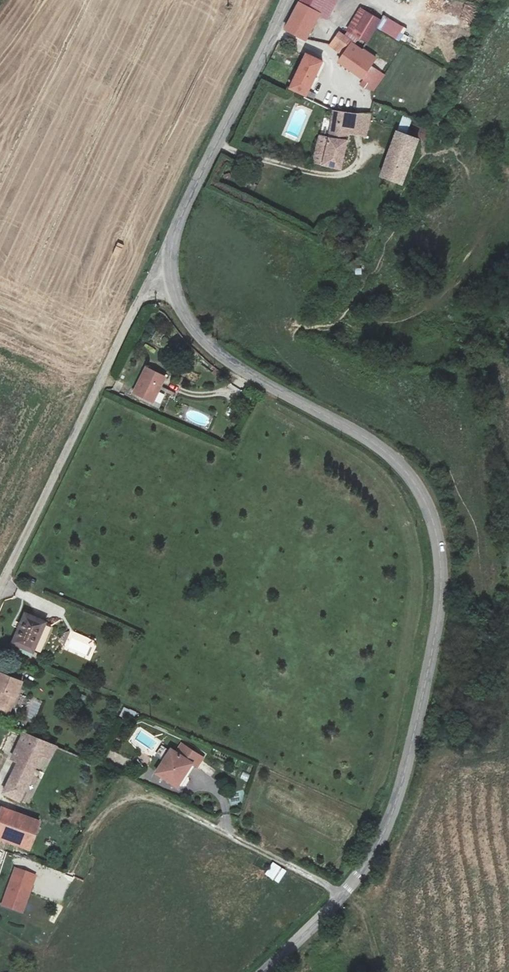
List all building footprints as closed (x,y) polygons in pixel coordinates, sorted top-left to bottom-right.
[(337,0),(300,0),(286,29),(306,39),(319,13),(328,18),(337,0)] [(361,9),(345,35),(355,43),(359,38),(367,42),(376,27),(380,20),(361,9)] [(380,20),(376,27),(399,41),(406,29),(383,15),(380,20)] [(339,61),(363,79),(360,84),(365,87),(373,91),(385,75),(371,64),(375,58),(355,43),(345,35),(339,32),(330,45),(342,56),(339,61)] [(289,89),(305,96),(321,61),(305,54),(289,89)] [(341,169),(349,134),(365,137),(370,114),(353,114),(333,111),(329,138),(319,136),(313,162),(341,169)] [(400,128),(408,130),(411,118),(402,116),(400,128)] [(398,133),(382,177),(401,184),(417,140),(398,133)] [(144,368),(133,392),(152,401),(164,376),(144,368)] [(45,622),(25,614),(13,643),(32,651),(45,622)] [(7,717),(21,681),(0,673),(0,714),(7,717)] [(35,721),(42,701),(31,697),(23,717),(35,721)] [(21,799),(49,744),(42,742),(23,735),(12,760),(18,763),(5,792),(21,799)] [(177,787),(192,764),(197,767),(203,758),(182,743),(176,752),(171,748),(154,772),(177,787)] [(0,808),(0,840),(30,850),(40,822),(0,808)] [(273,862),(264,875),(277,885),(286,872),(273,862)] [(15,868),(2,905),(22,913),(35,875),(15,868)]
